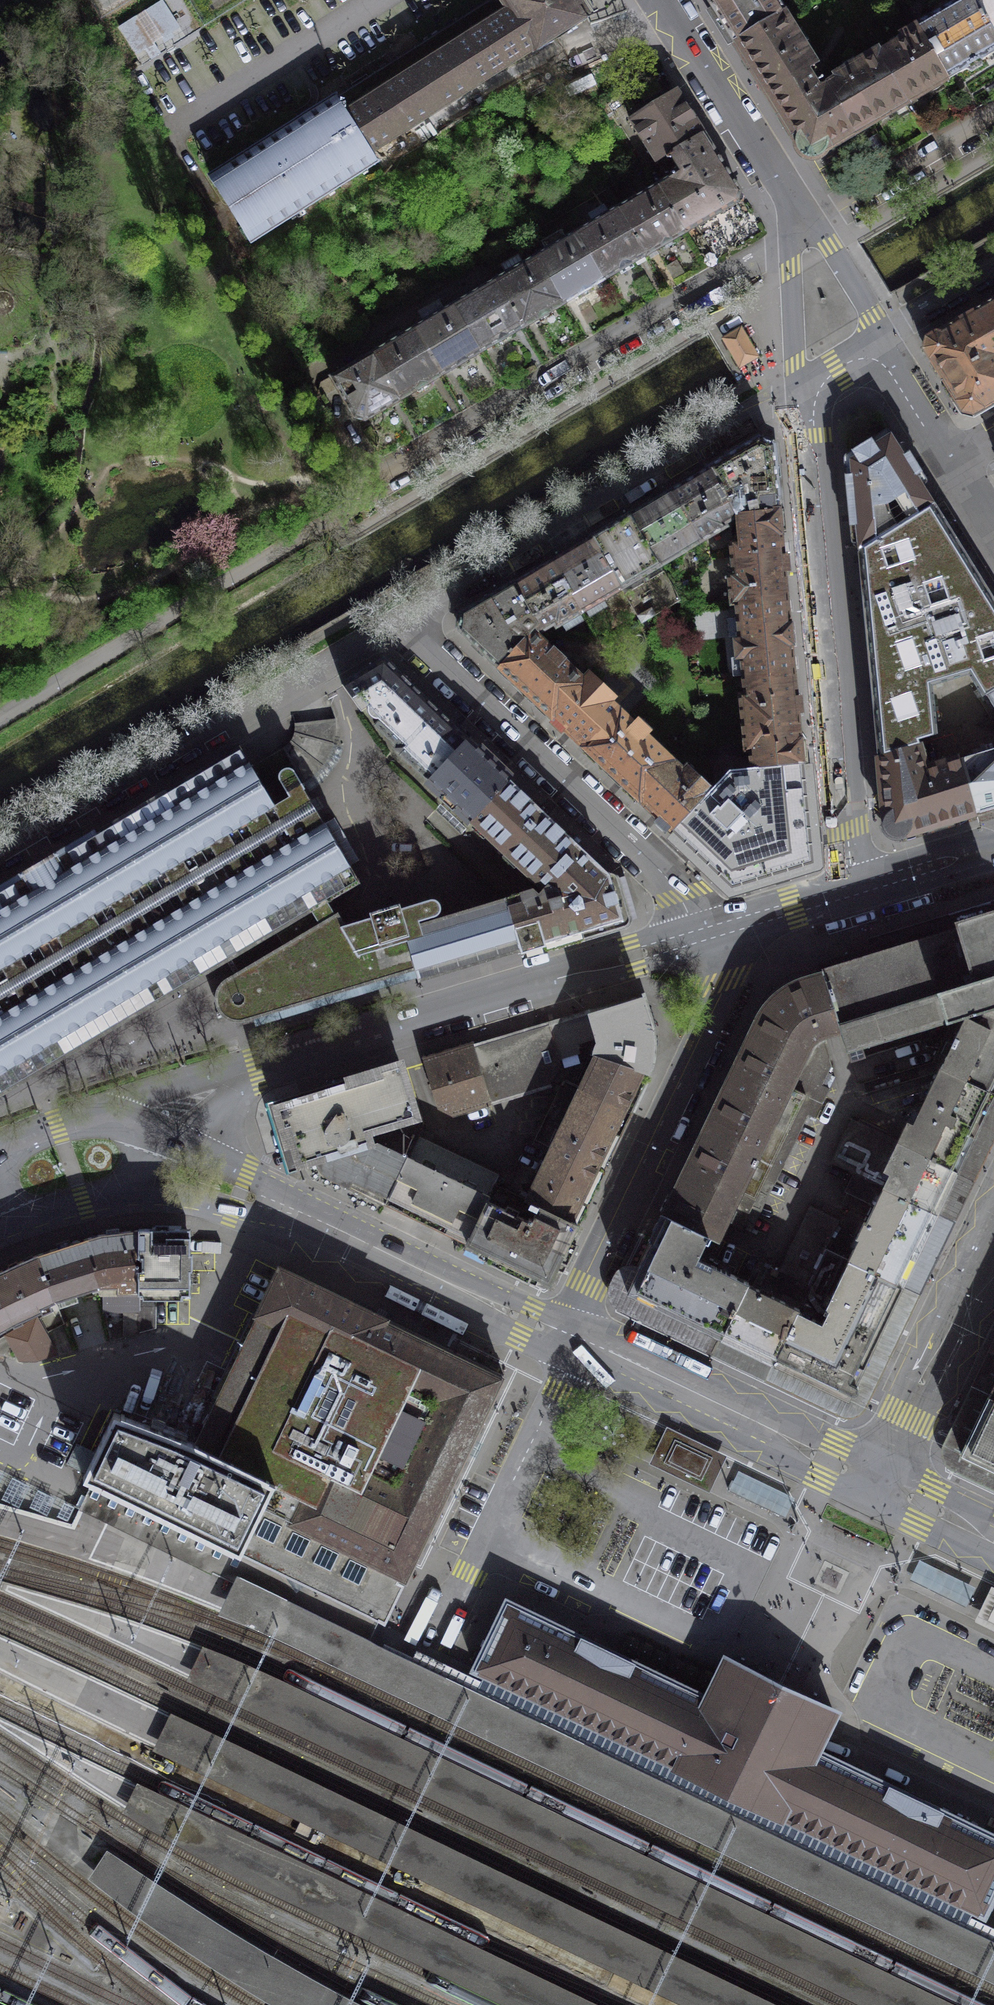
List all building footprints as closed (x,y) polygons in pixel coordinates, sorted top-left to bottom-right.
[(334,99),(369,154),(586,16),(576,0),(490,0),(334,99)] [(735,44),(785,14),(776,0),(719,0),(711,5),(714,10),(717,16),(735,44)] [(948,79),(962,71),(962,72),(985,58),(993,52),(993,34),(973,0),(964,0),(951,7),(947,0),(942,0),(929,8),(934,17),(917,27),(948,79)] [(993,34),(993,0),(973,0),(993,34)] [(762,86),(767,95),(814,66),(795,36),(797,35),(785,14),(735,44),(748,64),(762,86)] [(877,52),(907,103),(911,101),(948,79),(917,27),(916,28),(901,36),(904,41),(880,55),(878,51),(877,52)] [(826,86),(855,134),(857,132),(907,103),(877,52),(834,77),(836,80),(826,86)] [(826,86),(819,90),(808,72),(815,67),(814,66),(767,95),(804,154),(804,156),(806,156),(810,156),(813,157),(813,158),(814,158),(816,157),(851,136),(855,134),(826,86)] [(656,162),(703,134),(676,91),(629,120),(656,162)] [(369,154),(334,99),(211,177),(252,242),(378,162),(376,160),(374,161),(369,154)] [(677,165),(681,172),(659,185),(687,232),(737,202),(739,192),(703,134),(656,162),(661,171),(667,171),(677,165)] [(646,256),(687,232),(659,185),(618,207),(646,256)] [(646,256),(618,207),(577,232),(605,279),(646,256)] [(605,279),(577,232),(537,256),(565,303),(605,279)] [(565,303),(537,256),(496,280),(524,327),(565,303)] [(524,327),(496,280),(455,304),(483,351),(524,327)] [(990,302),(984,305),(993,322),(993,300),(990,302)] [(483,351),(455,304),(414,328),(442,375),(483,351)] [(984,305),(978,309),(964,317),(926,340),(925,344),(924,348),(944,380),(993,350),(993,347),(990,340),(993,337),(993,322),(984,305)] [(442,375),(414,328),(373,352),(401,399),(442,375)] [(759,358),(742,329),(724,340),(741,369),(759,358)] [(944,380),(964,411),(974,412),(993,400),(993,350),(944,380)] [(401,399),(373,352),(330,377),(353,417),(365,420),(401,399)] [(935,505),(891,435),(874,445),(871,440),(852,452),(855,457),(850,460),(859,553),(935,505)] [(737,515),(780,510),(779,503),(776,475),(773,447),(766,443),(759,439),(709,468),(737,515)] [(737,515),(709,468),(670,491),(700,542),(726,527),(724,524),(737,516),(737,515)] [(700,542),(670,491),(631,515),(661,565),(700,542)] [(935,505),(859,553),(871,680),(878,756),(918,743),(917,739),(936,733),(932,685),(969,673),(984,695),(986,694),(993,689),(993,598),(935,505)] [(730,542),(732,557),(783,552),(780,510),(737,515),(737,516),(740,542),(730,542)] [(661,565),(631,515),(592,538),(622,588),(661,565)] [(583,612),(622,588),(592,538),(552,561),(583,612)] [(731,603),(787,598),(783,552),(732,557),(733,574),(729,575),(731,603)] [(583,612),(552,561),(513,584),(538,626),(541,631),(555,623),(557,627),(583,612)] [(681,600),(664,571),(625,594),(641,623),(681,600)] [(538,626),(513,584),(462,614),(460,630),(498,666),(538,626)] [(743,677),(794,672),(787,598),(731,603),(731,604),(736,604),(740,640),(735,641),(737,658),(741,658),(743,677)] [(538,626),(498,666),(551,716),(591,673),(590,672),(584,679),(564,661),(565,660),(553,649),(552,650),(537,635),(539,632),(541,631),(538,626)] [(387,734),(422,697),(384,660),(342,684),(361,712),(368,707),(369,713),(374,718),(380,719),(375,724),(387,734)] [(743,723),(799,717),(794,672),(743,677),(745,694),(740,694),(743,723)] [(591,673),(551,716),(584,747),(620,709),(611,701),(616,696),(591,673)] [(429,779),(467,739),(422,697),(387,734),(398,745),(396,747),(415,767),(416,766),(429,779)] [(620,709),(584,747),(639,799),(674,761),(647,735),(650,731),(638,719),(635,723),(620,709)] [(752,767),(803,762),(803,756),(799,717),(743,723),(746,751),(750,750),(752,767)] [(331,752),(334,741),(336,730),(335,719),(295,723),(295,727),(295,731),(294,735),(292,738),(290,741),(288,744),(285,747),(251,766),(245,755),(239,746),(0,887),(0,1094),(275,932),(327,902),(360,883),(307,792),(302,784),(311,778),(319,770),(326,761),(331,752)] [(473,821),(511,781),(467,739),(429,779),(473,821)] [(927,767),(918,743),(878,756),(879,761),(885,830),(896,837),(978,812),(961,758),(960,757),(927,767)] [(961,758),(978,812),(990,808),(993,807),(993,748),(961,758)] [(674,761),(639,799),(642,802),(672,830),(712,787),(688,764),(683,769),(674,761)] [(752,769),(730,771),(713,788),(712,787),(672,830),(673,832),(675,830),(732,885),(811,861),(801,764),(804,764),(803,762),(752,767),(752,769)] [(505,851),(537,882),(539,883),(542,880),(548,885),(539,894),(533,889),(506,897),(522,950),(582,932),(623,920),(609,874),(575,842),(543,811),(511,781),(473,821),(505,851)] [(506,897),(419,923),(418,920),(437,915),(438,914),(439,913),(440,912),(441,911),(441,909),(442,908),(442,906),(442,905),(441,904),(440,902),(440,901),(438,900),(437,900),(436,899),(434,899),(433,899),(431,899),(406,906),(345,925),(338,912),(335,914),(327,902),(275,932),(279,938),(283,944),(227,976),(222,981),(218,986),(216,992),(216,1000),(218,1007),(221,1012),(226,1016),(229,1018),(234,1020),(238,1021),(242,1021),(415,969),(418,981),(429,978),(522,950),(506,897)] [(953,1019),(993,1007),(993,901),(945,915),(948,923),(821,962),(824,973),(841,1029),(848,1051),(953,1019)] [(821,1085),(831,1064),(822,1035),(832,1031),(841,1029),(824,973),(815,976),(804,980),(794,984),(783,989),(775,996),(767,1005),(761,1014),(669,1205),(664,1214),(716,1239),(720,1230),(725,1220),(733,1224),(741,1228),(765,1178),(774,1182),(808,1113),(815,1117),(829,1089),(821,1085)] [(594,1061),(580,1087),(631,1112),(648,1075),(650,1066),(652,1057),(652,1029),(643,996),(548,1025),(559,1059),(579,1052),(576,1043),(595,1037),(598,1041),(593,1051),(594,1061)] [(953,1019),(932,1062),(941,1067),(993,1092),(993,1007),(953,1019)] [(559,1059),(548,1025),(473,1048),(489,1101),(550,1082),(560,1066),(559,1059)] [(489,1101),(473,1048),(425,1062),(438,1105),(451,1112),(489,1101)] [(993,1095),(993,1092),(941,1067),(914,1124),(908,1121),(902,1132),(897,1142),(958,1171),(962,1161),(993,1095)] [(418,1135),(420,1131),(401,1069),(283,1105),(300,1161),(316,1156),(318,1161),(321,1167),(327,1175),(385,1203),(408,1156),(418,1135)] [(527,1200),(577,1223),(600,1176),(631,1112),(580,1087),(527,1200)] [(937,1213),(958,1171),(897,1142),(852,1119),(831,1162),(853,1173),(937,1213)] [(408,1156),(385,1203),(426,1222),(467,1242),(495,1185),(500,1174),(418,1135),(408,1156)] [(902,1285),(937,1213),(853,1173),(844,1192),(873,1206),(866,1221),(864,1220),(855,1235),(859,1237),(848,1259),(902,1285)] [(495,1185),(467,1242),(549,1282),(556,1267),(577,1223),(527,1200),(495,1185)] [(810,1206),(796,1234),(824,1248),(838,1220),(810,1206)] [(721,1336),(747,1282),(748,1281),(705,1260),(708,1254),(711,1255),(718,1240),(716,1239),(664,1214),(627,1292),(721,1336)] [(101,1234),(88,1238),(99,1287),(118,1286),(118,1293),(100,1293),(104,1310),(124,1308),(124,1336),(139,1332),(139,1298),(139,1292),(139,1229),(135,1229),(101,1234)] [(139,1229),(139,1292),(189,1293),(189,1236),(186,1233),(183,1229),(143,1229),(139,1229)] [(808,1285),(824,1248),(796,1234),(783,1263),(779,1271),(808,1285)] [(39,1254),(55,1297),(56,1301),(99,1287),(88,1238),(85,1239),(39,1254)] [(799,1308),(798,1309),(822,1321),(828,1308),(825,1306),(848,1259),(824,1248),(808,1285),(810,1285),(799,1308)] [(42,1311),(39,1303),(55,1297),(39,1254),(16,1263),(0,1271),(0,1330),(6,1326),(42,1311)] [(848,1398),(902,1285),(848,1259),(825,1306),(828,1308),(822,1321),(798,1309),(773,1362),(848,1398)] [(416,1558),(504,1376),(380,1314),(291,1272),(280,1267),(201,1430),(195,1443),(275,1480),(240,1553),(88,1479),(87,1480),(92,1483),(80,1508),(227,1579),(329,1628),(366,1646),(377,1621),(384,1624),(404,1583),(397,1581),(398,1579),(399,1577),(406,1579),(416,1558)] [(808,1285),(779,1271),(771,1267),(760,1289),(799,1308),(810,1285),(808,1285)] [(799,1308),(760,1289),(747,1282),(721,1336),(773,1362),(798,1309),(799,1308)] [(155,1298),(139,1298),(139,1332),(155,1327),(155,1298)] [(53,1356),(39,1330),(25,1336),(38,1360),(53,1356)] [(993,1468),(993,1395),(989,1393),(961,1452),(993,1468)] [(240,1553),(275,1480),(195,1443),(187,1440),(114,1412),(86,1470),(83,1476),(88,1479),(240,1553)] [(650,1463),(710,1492),(718,1473),(725,1460),(665,1431),(650,1463)] [(793,1496),(739,1470),(730,1489),(784,1515),(793,1496)] [(981,1589),(924,1561),(912,1585),(969,1613),(981,1589)] [(474,1667),(984,1913),(993,1893),(993,1833),(816,1747),(831,1717),(777,1691),(722,1665),(707,1695),(507,1599),(490,1633),(474,1667)] [(187,1676),(871,2004),(949,2004),(201,1648),(187,1676)] [(979,1923),(984,1913),(474,1667),(469,1677),(462,1690),(659,1785),(700,1805),(783,1845),(879,1891),(973,1937),(979,1923)] [(169,1714),(154,1746),(692,2004),(774,2004),(169,1714)] [(124,1807),(176,1839),(213,1859),(262,1884),(514,2004),(593,2004),(135,1785),(124,1807)] [(88,1877),(148,1922),(225,1974),(277,2004),(362,2004),(329,1988),(291,1966),(248,1942),(200,1911),(106,1849),(88,1877)]
